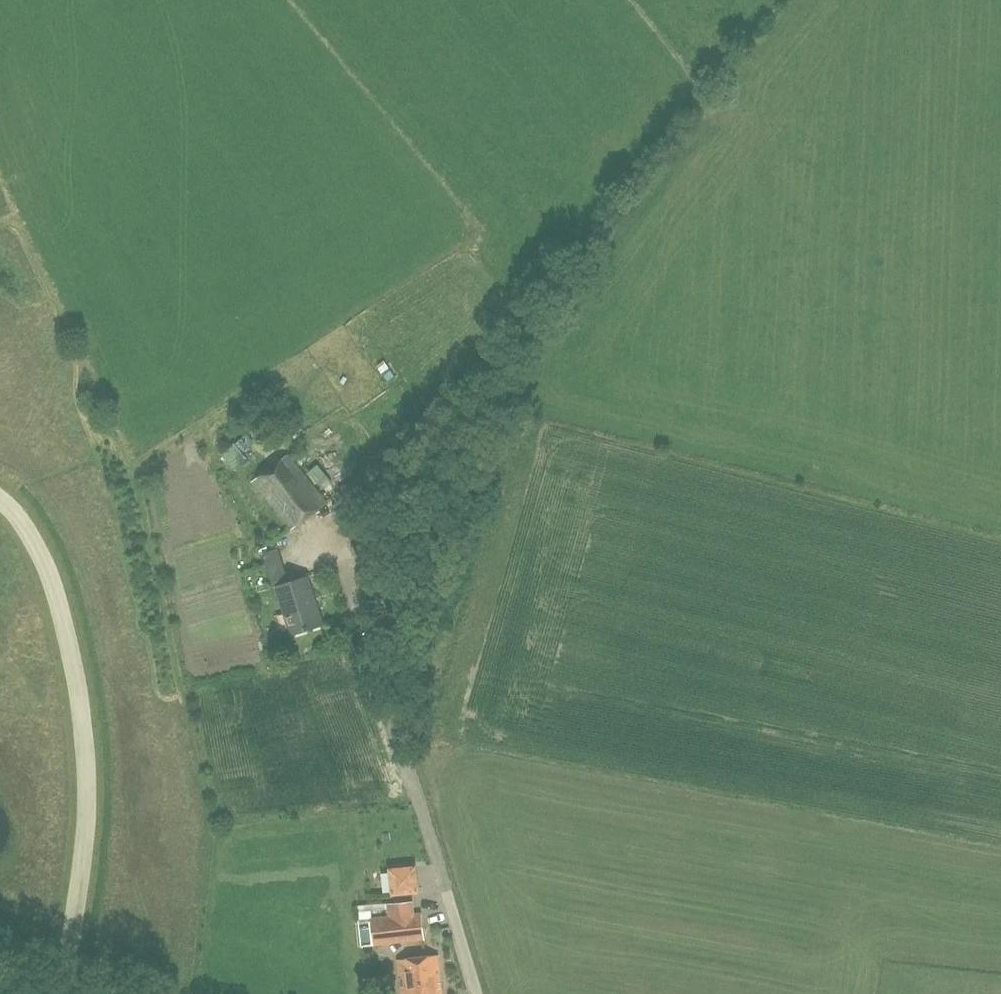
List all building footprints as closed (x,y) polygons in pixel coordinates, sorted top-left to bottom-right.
[(291,530),(326,503),(288,453),(253,480),(291,530)] [(290,634),(322,624),(308,577),(276,586),(290,634)] [(415,867),(391,870),(393,894),(417,891),(415,867)] [(413,914),(412,901),(387,903),(388,917),(370,919),(373,945),(425,939),(422,913),(413,914)] [(439,955),(399,959),(402,993),(442,993),(439,955)]
